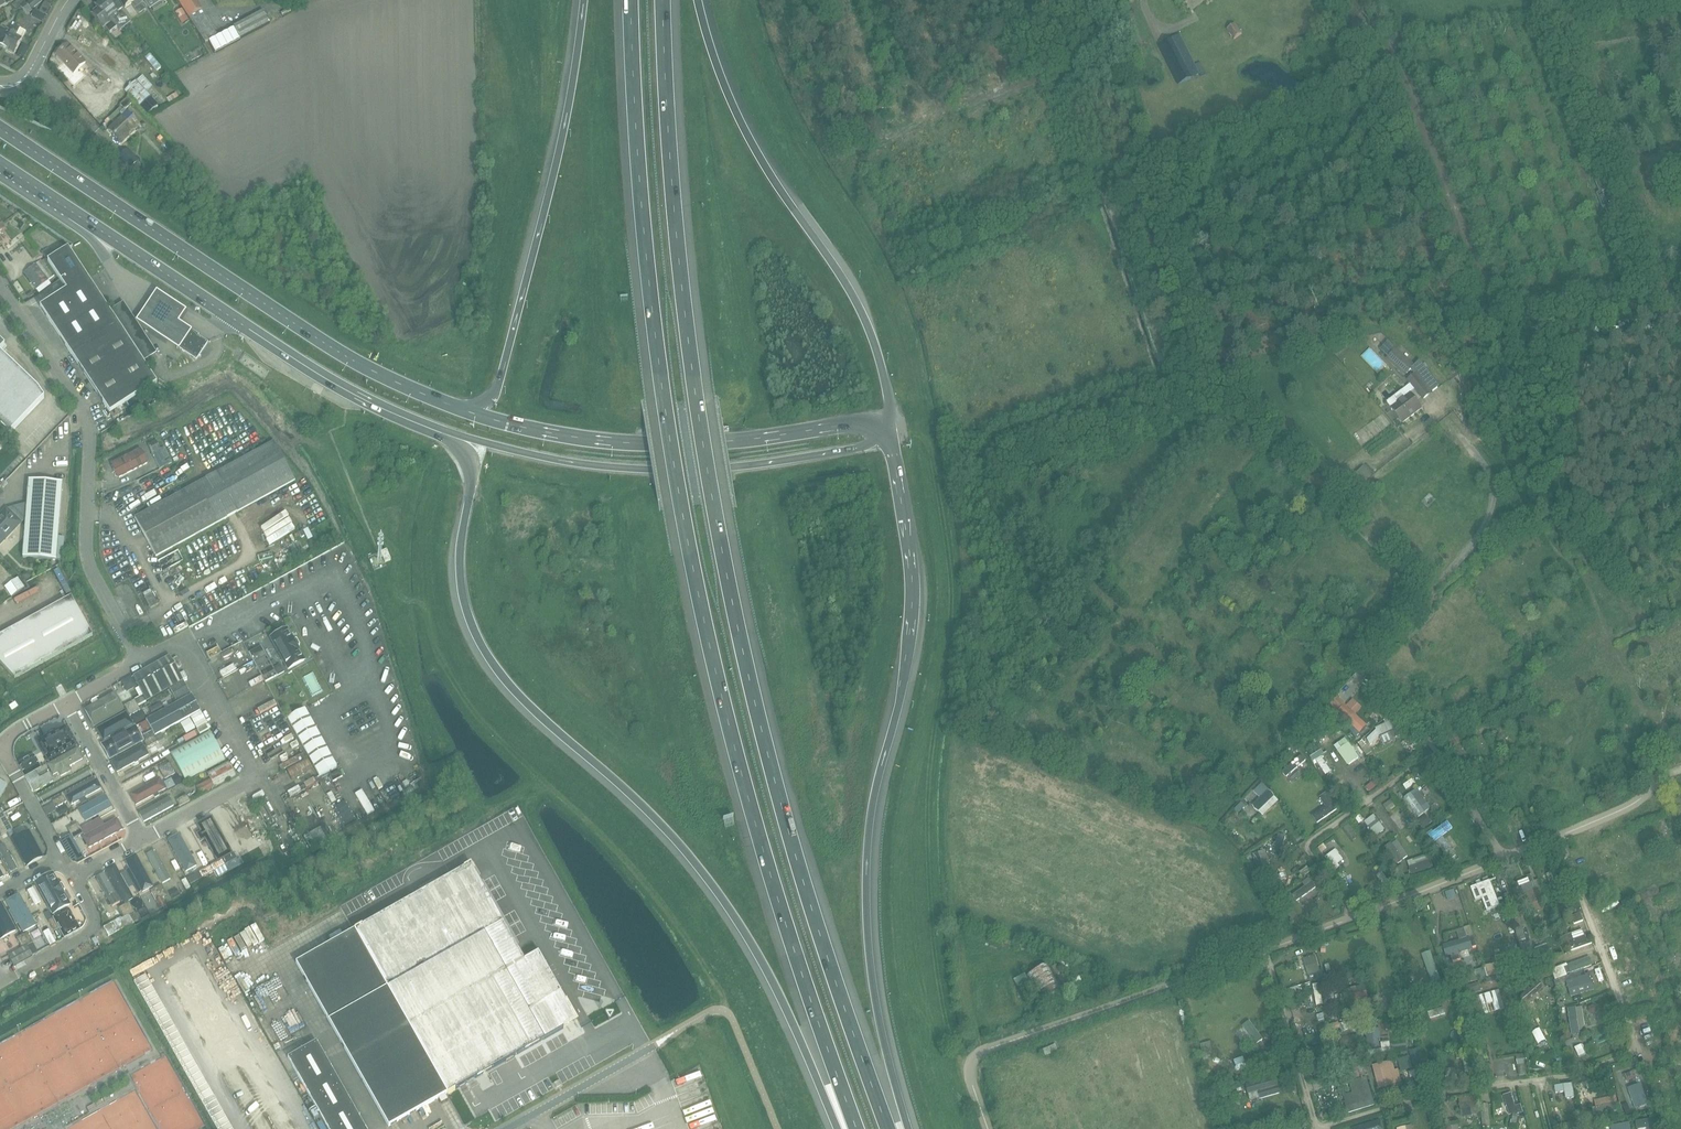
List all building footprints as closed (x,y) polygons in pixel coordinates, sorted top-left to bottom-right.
[(23,11),(27,7),(21,0),(17,0),(12,5),(16,10),(19,7),(23,11)] [(31,11),(42,1),(41,0),(31,0),(26,4),(31,11)] [(54,12),(60,0),(50,0),(46,8),(54,12)] [(112,7),(107,0),(100,0),(94,5),(97,9),(91,14),(102,28),(104,27),(109,33),(117,27),(119,30),(130,22),(124,14),(120,17),(112,7)] [(125,8),(131,4),(138,14),(144,10),(138,0),(119,0),(125,8)] [(160,2),(161,1),(161,0),(143,0),(149,9),(160,2)] [(189,18),(202,10),(196,0),(177,0),(189,18)] [(270,23),(263,10),(233,26),(234,27),(209,41),(215,53),(240,39),(270,23)] [(1227,29),(1234,39),(1242,33),(1235,23),(1227,29)] [(1610,34),(1621,33),(1619,23),(1609,24),(1610,34)] [(1598,24),(1589,24),(1589,35),(1598,35),(1598,24)] [(13,27),(2,49),(14,55),(26,31),(14,25),(13,27)] [(2,49),(13,27),(11,26),(8,31),(5,29),(4,31),(0,29),(0,47),(2,49)] [(1200,75),(1180,35),(1158,45),(1178,85),(1200,75)] [(1477,39),(1480,48),(1491,45),(1488,36),(1477,39)] [(1459,56),(1470,53),(1466,41),(1456,45),(1459,56)] [(56,55),(73,73),(85,62),(70,46),(68,48),(66,46),(56,55)] [(1408,54),(1410,64),(1422,61),(1420,51),(1408,54)] [(1492,65),(1496,76),(1507,73),(1503,61),(1492,65)] [(124,91),(147,115),(158,105),(136,80),(124,91)] [(1520,87),(1521,97),(1532,96),(1531,86),(1520,87)] [(1439,97),(1428,100),(1431,111),(1442,108),(1439,97)] [(109,130),(121,143),(140,125),(128,113),(109,130)] [(1499,143),(1508,140),(1506,130),(1496,133),(1499,143)] [(1445,142),(1449,153),(1460,150),(1456,138),(1445,142)] [(127,149),(127,150),(118,157),(129,169),(138,161),(127,149)] [(1506,150),(1497,152),(1500,162),(1509,159),(1506,150)] [(1487,152),(1473,156),(1476,167),(1490,163),(1487,152)] [(1475,183),(1459,189),(1464,199),(1479,194),(1475,183)] [(1470,209),(1473,218),(1482,216),(1479,206),(1470,209)] [(1568,210),(1571,220),(1581,217),(1578,207),(1568,210)] [(1481,239),(1491,236),(1489,228),(1478,232),(1481,239)] [(1605,246),(1608,254),(1619,250),(1616,243),(1605,246)] [(1491,259),(1502,257),(1500,246),(1489,249),(1491,259)] [(157,382),(144,361),(111,311),(68,248),(47,261),(66,290),(40,307),(109,413),(157,382)] [(1586,250),(1578,253),(1580,261),(1589,258),(1586,250)] [(1542,254),(1545,270),(1555,267),(1551,252),(1542,254)] [(1521,261),(1524,274),(1533,272),(1531,259),(1521,261)] [(23,273),(24,274),(35,290),(48,281),(35,264),(23,273)] [(1626,287),(1614,291),(1617,299),(1629,296),(1626,287)] [(179,349),(190,332),(177,323),(186,310),(156,291),(136,321),(179,349)] [(156,353),(123,303),(118,306),(111,311),(144,361),(151,357),(156,353)] [(9,435),(44,398),(38,388),(0,352),(7,346),(4,344),(5,343),(0,339),(0,426),(9,435)] [(1386,359),(1405,376),(1418,360),(1409,352),(1405,357),(1388,341),(1380,350),(1388,357),(1386,359)] [(1430,394),(1414,374),(1407,379),(1414,388),(1405,395),(1401,389),(1386,401),(1391,408),(1403,423),(1421,409),(1416,402),(1421,398),(1423,400),(1430,394)] [(110,414),(113,418),(119,414),(117,409),(110,414)] [(274,441),(196,483),(133,517),(155,557),(218,523),(295,481),(274,441)] [(148,445),(160,469),(172,463),(165,447),(160,450),(156,441),(148,445)] [(112,463),(119,478),(147,464),(140,450),(112,463)] [(62,483),(44,481),(29,480),(23,558),(56,560),(62,483)] [(20,522),(6,509),(0,516),(0,543),(20,522)] [(1558,521),(1553,524),(1562,541),(1568,538),(1558,521)] [(1517,549),(1521,554),(1538,542),(1534,537),(1517,549)] [(389,547),(393,558),(399,556),(395,544),(389,547)] [(1578,548),(1569,555),(1583,572),(1592,565),(1578,548)] [(380,552),(384,563),(390,560),(386,550),(380,552)] [(19,591),(34,584),(29,573),(14,580),(19,591)] [(1564,599),(1573,611),(1578,607),(1575,603),(1580,599),(1574,591),(1564,599)] [(71,596),(0,635),(0,663),(14,678),(92,636),(71,596)] [(269,638),(288,671),(305,661),(287,628),(269,638)] [(249,653),(266,682),(277,676),(260,646),(249,653)] [(183,680),(171,658),(134,678),(146,700),(183,680)] [(1578,669),(1587,687),(1598,681),(1589,663),(1578,669)] [(190,693),(183,681),(170,689),(176,700),(190,693)] [(118,695),(84,714),(93,730),(127,711),(124,705),(118,695)] [(199,711),(191,696),(145,721),(150,730),(151,732),(152,731),(154,735),(199,711)] [(1351,698),(1337,712),(1359,734),(1367,726),(1354,713),(1360,707),(1351,698)] [(137,705),(134,700),(124,705),(127,711),(137,705)] [(140,710),(138,707),(138,706),(137,705),(127,711),(128,714),(129,716),(140,710)] [(287,718),(319,776),(337,767),(305,708),(287,718)] [(128,714),(96,731),(103,745),(135,727),(129,716),(128,714)] [(1386,727),(1375,731),(1380,744),(1391,739),(1386,727)] [(137,729),(103,748),(110,761),(144,743),(141,737),(137,729)] [(170,752),(186,781),(225,759),(209,730),(170,752)] [(152,731),(151,732),(141,737),(144,743),(155,737),(154,735),(152,731)] [(74,739),(71,734),(44,750),(50,760),(70,748),(67,743),(74,739)] [(1361,750),(1366,745),(1356,734),(1351,739),(1361,750)] [(157,742),(155,737),(144,743),(147,748),(157,742)] [(251,746),(257,757),(274,748),(269,737),(251,746)] [(144,747),(112,765),(117,774),(150,757),(144,747)] [(1297,749),(1276,765),(1282,772),(1302,756),(1297,749)] [(55,779),(84,763),(78,750),(48,766),(55,779)] [(34,756),(19,765),(25,777),(36,771),(41,768),(34,756)] [(1323,757),(1315,762),(1326,779),(1335,773),(1323,757)] [(286,769),(292,780),(312,769),(306,758),(286,769)] [(206,772),(210,779),(214,786),(235,775),(227,761),(206,772)] [(169,763),(158,769),(161,774),(172,768),(169,763)] [(1305,764),(1286,779),(1291,787),(1311,771),(1305,764)] [(41,768),(36,771),(38,776),(38,777),(49,771),(46,765),(41,768)] [(175,774),(172,769),(172,768),(161,774),(164,779),(175,774)] [(38,776),(36,771),(25,777),(34,792),(53,781),(49,773),(40,779),(38,777),(38,776)] [(287,793),(290,798),(319,782),(316,778),(287,793)] [(201,794),(211,788),(214,787),(214,786),(210,779),(196,787),(201,794)] [(104,792),(98,782),(66,799),(72,810),(104,792)] [(132,796),(138,808),(167,792),(161,782),(132,796)] [(322,789),(324,798),(330,797),(327,787),(322,789)] [(61,791),(50,797),(53,802),(63,797),(61,791)] [(176,801),(179,806),(189,800),(186,795),(176,801)] [(1411,795),(1402,802),(1416,821),(1426,815),(1411,795)] [(66,802),(63,797),(53,802),(53,803),(56,808),(66,802)] [(105,797),(81,810),(86,821),(111,808),(105,797)] [(1246,812),(1255,825),(1273,808),(1263,797),(1246,812)] [(171,799),(142,816),(146,824),(176,808),(171,799)] [(1313,819),(1326,808),(1320,800),(1306,812),(1313,819)] [(56,808),(53,803),(43,809),(47,816),(57,810),(56,808)] [(1443,815),(1424,828),(1445,856),(1452,850),(1438,832),(1449,823),(1443,815)] [(1374,817),(1358,829),(1366,840),(1371,836),(1376,841),(1386,832),(1374,817)] [(12,830),(6,819),(0,822),(6,833),(12,830)] [(105,828),(100,819),(82,829),(94,850),(125,833),(118,821),(105,828)] [(78,823),(67,829),(70,834),(71,834),(81,828),(78,823)] [(23,828),(9,837),(25,867),(41,858),(23,828)] [(71,834),(70,834),(73,839),(83,834),(84,834),(81,828),(71,834)] [(73,839),(70,834),(60,840),(71,858),(73,857),(75,862),(84,858),(73,839)] [(0,843),(0,855),(12,874),(24,867),(8,839),(0,843)] [(1270,869),(1266,852),(1253,855),(1258,872),(1270,869)] [(1343,863),(1336,852),(1325,860),(1334,873),(1339,870),(1337,867),(1343,863)] [(157,853),(148,858),(162,884),(171,880),(157,853)] [(139,857),(126,863),(144,894),(150,890),(156,888),(139,857)] [(354,929),(353,930),(446,1094),(447,1093),(448,1094),(455,1090),(455,1089),(563,1028),(564,1029),(564,1026),(575,1020),(565,1003),(566,1000),(538,951),(524,959),(474,870),(470,863),(463,867),(464,868),(362,925),(354,929)] [(117,868),(107,873),(124,903),(133,898),(117,868)] [(1384,874),(1377,878),(1382,888),(1390,883),(1384,874)] [(1471,894),(1476,892),(1481,906),(1494,901),(1484,874),(1466,881),(1471,894)] [(105,875),(97,880),(113,909),(122,904),(105,875)] [(54,913),(63,908),(51,885),(42,890),(54,913)] [(161,885),(156,887),(162,898),(167,895),(161,885)] [(1532,885),(1514,892),(1517,900),(1535,893),(1532,885)] [(162,898),(156,887),(156,888),(150,890),(156,901),(162,898)] [(1295,897),(1300,905),(1314,894),(1309,887),(1295,897)] [(32,890),(26,893),(34,908),(40,905),(32,890)] [(19,896),(10,902),(23,924),(32,919),(19,896)] [(162,898),(156,901),(160,909),(166,906),(162,898)] [(135,912),(129,902),(125,904),(131,916),(137,912),(137,911),(135,912)] [(1555,910),(1557,916),(1574,910),(1571,903),(1555,910)] [(131,916),(125,904),(118,908),(124,917),(123,918),(124,920),(131,916)] [(2,905),(0,906),(0,932),(5,941),(18,934),(2,905)] [(53,918),(59,928),(64,938),(80,929),(69,909),(53,918)] [(137,912),(131,916),(124,920),(123,918),(122,918),(121,918),(103,928),(108,937),(141,919),(137,912)] [(59,928),(53,918),(48,921),(54,931),(59,928)] [(1506,923),(1491,925),(1494,939),(1509,936),(1506,923)] [(353,930),(296,963),(388,1127),(446,1094),(353,930)] [(27,932),(22,935),(28,945),(33,943),(33,942),(32,942),(27,932)] [(28,945),(22,935),(16,938),(22,948),(27,946),(28,945)] [(1539,939),(1532,944),(1537,950),(1544,945),(1539,939)] [(1470,940),(1442,948),(1445,960),(1473,953),(1470,940)] [(33,956),(32,955),(27,946),(22,948),(8,956),(14,966),(33,956)] [(1591,954),(1566,964),(1569,973),(1594,964),(1591,954)] [(1318,955),(1301,961),(1308,983),(1325,978),(1318,955)] [(1429,955),(1422,957),(1427,976),(1434,974),(1429,955)] [(1546,966),(1549,976),(1562,972),(1559,962),(1546,966)] [(1026,975),(1037,994),(1043,1004),(1063,991),(1047,963),(1026,975)] [(1594,980),(1604,977),(1600,963),(1590,966),(1594,980)] [(145,975),(134,981),(137,987),(149,980),(145,975)] [(1588,977),(1570,982),(1572,993),(1591,989),(1588,977)] [(149,980),(137,987),(140,992),(152,986),(149,980)] [(1539,981),(1519,997),(1527,1006),(1546,990),(1539,981)] [(574,992),(584,1012),(587,1011),(593,1021),(617,1008),(604,983),(594,988),(599,997),(594,999),(590,992),(584,995),(581,988),(574,992)] [(152,986),(140,992),(143,998),(155,992),(152,986)] [(1365,989),(1347,994),(1351,1007),(1368,1002),(1365,989)] [(155,992),(143,998),(147,1004),(158,997),(155,992)] [(1494,995),(1477,1000),(1483,1019),(1499,1013),(1494,995)] [(158,997),(147,1004),(150,1010),(161,1003),(158,997)] [(161,1003),(150,1010),(153,1015),(165,1009),(161,1003)] [(165,1009),(153,1015),(156,1021),(168,1014),(165,1009)] [(1448,1009),(1430,1016),(1433,1024),(1451,1017),(1448,1009)] [(1582,1013),(1568,1014),(1569,1034),(1584,1033),(1582,1013)] [(168,1014),(156,1021),(160,1027),(171,1020),(168,1014)] [(171,1020),(160,1027),(163,1032),(174,1026),(171,1020)] [(174,1026),(163,1032),(166,1038),(178,1032),(174,1026)] [(1254,1050),(1262,1045),(1250,1028),(1243,1034),(1254,1050)] [(178,1032),(166,1038),(169,1044),(181,1037),(178,1032)] [(1383,1035),(1367,1034),(1366,1048),(1382,1049),(1383,1035)] [(181,1037),(169,1044),(172,1049),(184,1043),(181,1037)] [(328,1128),(366,1128),(316,1041),(287,1057),(328,1128)] [(678,1057),(688,1052),(683,1042),(666,1049),(671,1062),(679,1059),(678,1057)] [(184,1043),(172,1049),(176,1055),(187,1049),(184,1043)] [(1052,1054),(1058,1052),(1055,1044),(1042,1049),(1045,1056),(1052,1053),(1052,1054)] [(1352,1044),(1333,1049),(1335,1056),(1353,1051),(1352,1044)] [(1581,1044),(1573,1048),(1581,1062),(1588,1057),(1581,1044)] [(187,1049),(176,1055),(179,1061),(190,1054),(187,1049)] [(190,1054),(179,1061),(182,1067),(194,1060),(190,1054)] [(194,1060),(182,1067),(185,1072),(197,1066),(194,1060)] [(1399,1062),(1372,1069),(1377,1093),(1405,1087),(1399,1062)] [(1339,1063),(1338,1075),(1352,1076),(1353,1064),(1339,1063)] [(197,1066),(185,1072),(189,1078),(200,1071),(197,1066)] [(200,1071),(189,1078),(192,1084),(203,1077),(200,1071)] [(203,1077),(192,1084),(195,1089),(207,1083),(203,1077)] [(1634,1079),(1622,1083),(1629,1104),(1641,1100),(1634,1079)] [(1332,1081),(1332,1094),(1349,1094),(1348,1080),(1332,1081)] [(1571,1082),(1553,1085),(1554,1092),(1564,1091),(1565,1098),(1573,1097),(1571,1082)] [(207,1083),(195,1089),(198,1095),(210,1089),(207,1083)] [(1243,1097),(1252,1095),(1251,1087),(1242,1089),(1243,1097)] [(210,1089),(198,1095),(201,1101),(213,1094),(210,1089)] [(459,1097),(456,1092),(448,1096),(451,1101),(459,1097)] [(213,1094),(201,1101),(205,1106),(216,1100),(213,1094)] [(1593,1099),(1594,1106),(1617,1102),(1615,1094),(1593,1099)] [(216,1100),(205,1106),(208,1112),(219,1106),(216,1100)] [(219,1106),(208,1112),(211,1118),(223,1111),(219,1106)] [(223,1111),(211,1118),(214,1124),(226,1117),(223,1111)] [(214,1124),(217,1128),(218,1128),(229,1123),(226,1117),(214,1124)] [(1241,1126),(1242,1128),(1257,1128),(1254,1121),(1241,1126)]
